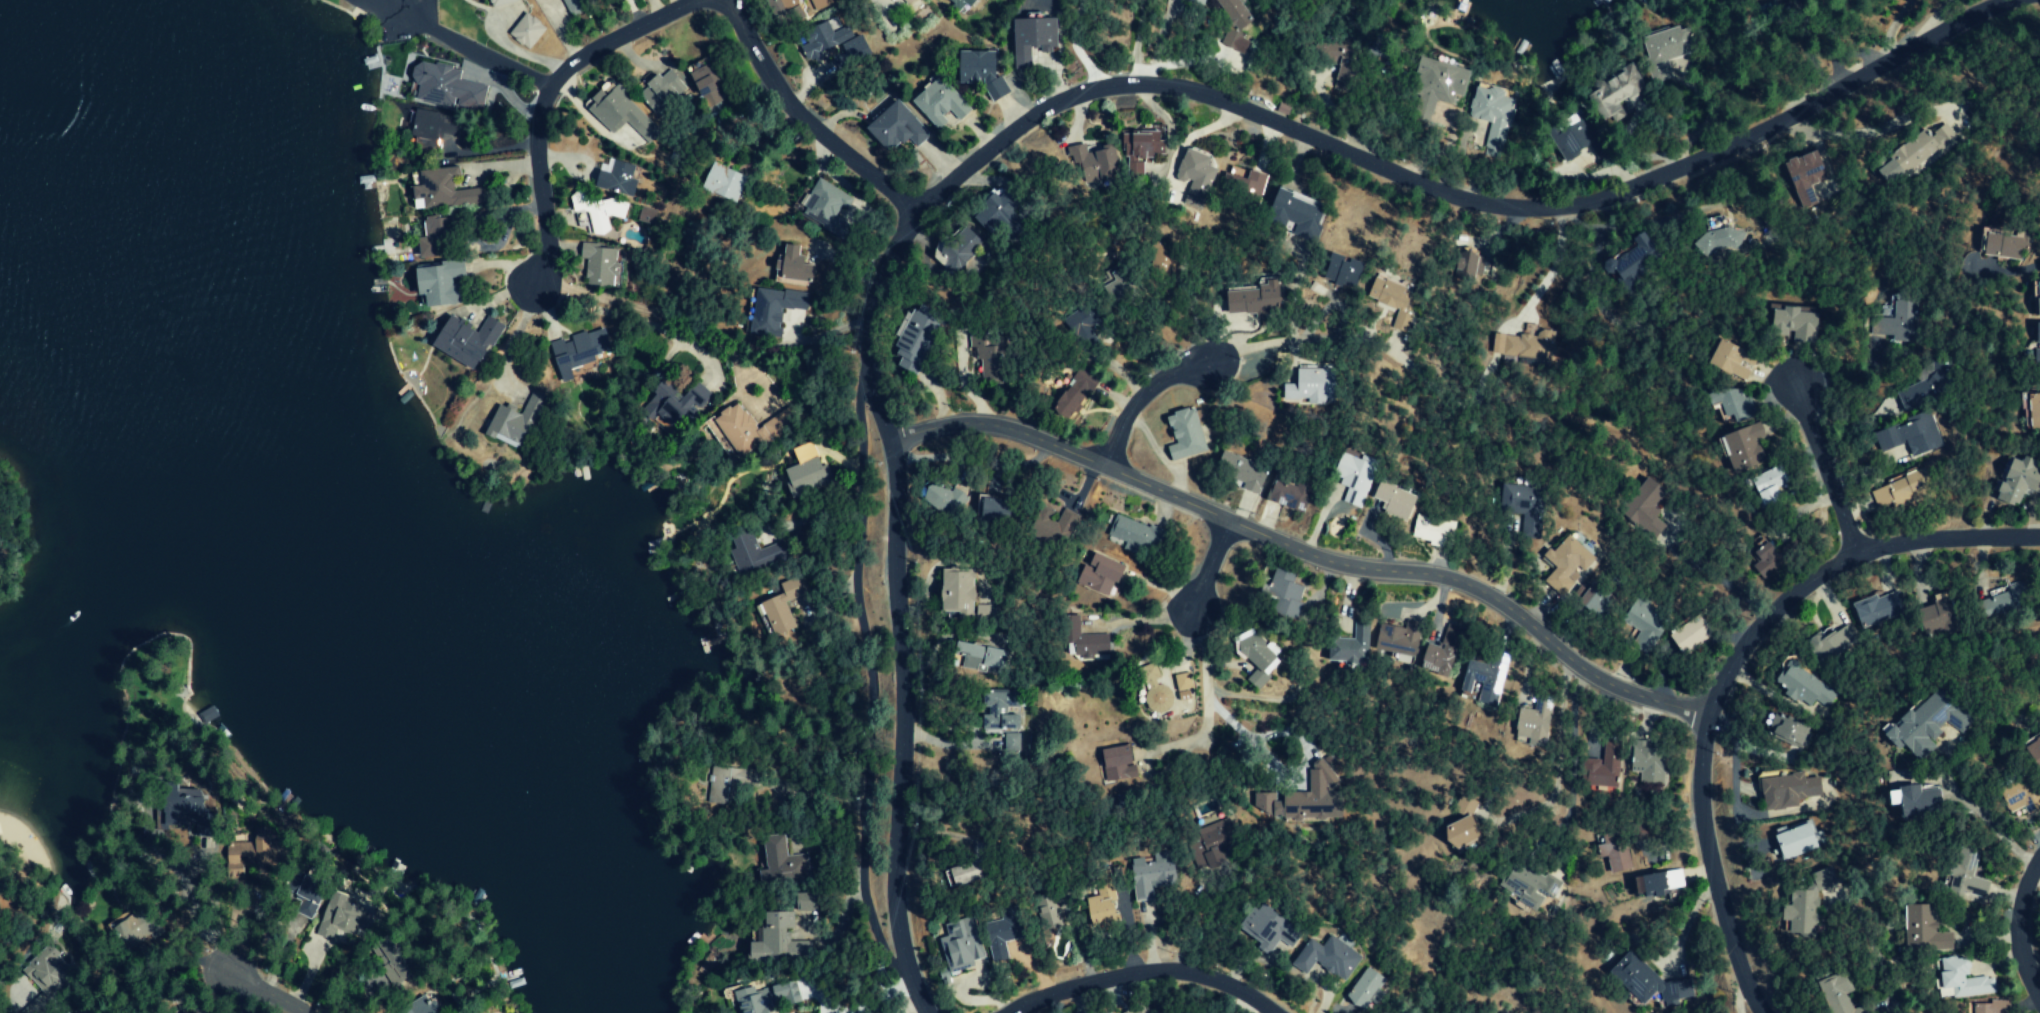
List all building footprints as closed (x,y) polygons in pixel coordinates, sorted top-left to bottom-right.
[(567,18),(582,13),(577,0),(560,0),(567,18)] [(796,0),(764,0),(775,29),(803,19),(796,0)] [(829,0),(808,0),(813,12),(830,3),(829,0)] [(961,14),(971,0),(943,0),(961,14)] [(1234,32),(1250,22),(1238,0),(1216,0),(1234,32)] [(545,30),(525,12),(506,33),(526,51),(545,30)] [(1011,20),(1012,70),(1029,69),(1029,56),(1053,55),(1052,19),(1011,20)] [(837,45),(828,21),(800,31),(806,45),(798,47),(804,63),(820,57),(819,52),(837,45)] [(1671,79),(1666,60),(1687,55),(1681,27),(1642,36),(1653,83),(1671,79)] [(837,45),(841,53),(830,59),(836,71),(870,55),(860,35),(837,45)] [(1007,92),(999,77),(992,77),(991,51),(954,53),(955,84),(979,83),(989,102),(1007,92)] [(1469,71),(1419,57),(1414,73),(1422,76),(1420,86),(1424,86),(1420,101),(1432,105),(1434,100),(1458,107),(1469,71)] [(1335,82),(1354,85),(1358,62),(1339,58),(1335,82)] [(452,107),(457,69),(409,62),(406,82),(414,84),(412,101),(452,107)] [(683,97),(672,70),(655,77),(653,74),(639,80),(643,88),(637,90),(647,112),(683,97)] [(1632,92),(1624,81),(1619,73),(1586,97),(1604,121),(1621,108),(1617,103),(1632,92)] [(908,101),(934,131),(945,122),(940,116),(947,110),(956,121),(968,111),(938,75),(908,101)] [(657,133),(608,80),(581,105),(609,135),(623,122),(644,145),(657,133)] [(1502,159),(1511,99),(1502,97),(1503,88),(1474,84),(1468,118),(1487,121),(1481,156),(1502,159)] [(927,136),(894,99),(860,129),(880,152),(899,135),(912,150),(927,136)] [(446,115),(416,110),(411,145),(435,149),(437,133),(443,134),(446,115)] [(1594,141),(1585,118),(1548,135),(1552,144),(1565,139),(1570,151),(1594,141)] [(1120,133),(1120,156),(1127,155),(1127,178),(1140,178),(1140,158),(1160,157),(1160,132),(1120,133)] [(1086,153),(1084,144),(1066,149),(1072,174),(1082,171),(1084,182),(1117,174),(1110,147),(1086,153)] [(1211,156),(1186,146),(1172,183),(1196,192),(1199,184),(1208,187),(1216,165),(1208,162),(1211,156)] [(1783,163),(1801,207),(1809,204),(1806,197),(1802,189),(1826,179),(1815,150),(1783,163)] [(596,164),(589,188),(627,198),(632,182),(627,180),(631,167),(606,159),(604,166),(596,164)] [(730,204),(742,178),(708,162),(696,189),(730,204)] [(479,202),(477,188),(461,190),(457,165),(434,169),(436,181),(408,186),(411,213),(479,202)] [(1225,173),(1220,192),(1246,199),(1248,192),(1260,195),(1265,175),(1230,166),(1228,174),(1225,173)] [(796,214),(838,237),(846,222),(839,218),(850,197),(816,178),(796,214)] [(986,233),(993,224),(1004,234),(1013,225),(1003,216),(1013,204),(995,188),(968,217),(986,233)] [(622,218),(620,200),(593,202),(592,190),(569,192),(571,220),(584,219),(585,236),(606,235),(605,219),(622,218)] [(1311,241),(1323,208),(1273,191),(1262,222),(1283,229),(1285,223),(1295,226),(1292,235),(1311,241)] [(652,224),(654,210),(637,207),(635,221),(652,224)] [(1698,248),(1737,257),(1743,231),(1722,226),(1723,220),(1705,215),(1698,248)] [(412,239),(413,255),(445,254),(443,217),(422,218),(422,238),(412,239)] [(2025,261),(2029,233),(2015,231),(2014,236),(1983,231),(1980,255),(2025,261)] [(1602,268),(1617,290),(1659,261),(1639,233),(1631,239),(1635,245),(1602,268)] [(807,287),(811,267),(801,265),(803,258),(794,256),(796,247),(781,244),(777,263),(770,261),(768,271),(778,273),(777,281),(807,287)] [(610,287),(610,276),(614,276),(614,250),(577,249),(577,259),(583,260),(583,286),(610,287)] [(1476,250),(1456,249),(1455,281),(1475,282),(1476,250)] [(1354,289),(1361,261),(1327,253),(1320,281),(1354,289)] [(407,269),(410,296),(419,295),(421,309),(455,305),(452,278),(462,277),(461,263),(407,269)] [(1406,333),(1412,315),(1404,312),(1412,289),(1374,277),(1366,300),(1398,311),(1392,329),(1406,333)] [(1222,314),(1253,314),(1253,318),(1263,318),(1263,314),(1275,314),(1274,280),(1265,280),(1266,290),(1221,291),(1222,314)] [(808,295),(754,288),(748,336),(777,340),(781,309),(806,312),(808,295)] [(1890,341),(1915,342),(1917,302),(1878,300),(1877,336),(1890,337),(1890,341)] [(1816,344),(1817,314),(1798,313),(1798,309),(1782,308),(1782,311),(1771,311),(1770,336),(1789,337),(1789,343),(1816,344)] [(915,375),(938,324),(911,311),(892,353),(901,357),(896,367),(915,375)] [(502,325),(483,316),(477,330),(443,314),(427,349),(472,370),(483,344),(491,348),(502,325)] [(1073,317),(1072,347),(1090,348),(1091,318),(1073,317)] [(612,352),(603,326),(545,346),(554,372),(612,352)] [(1491,356),(1557,359),(1558,330),(1536,329),(1536,337),(1492,334),(1491,356)] [(1706,364),(1743,382),(1752,362),(1741,357),(1743,351),(1717,339),(1706,364)] [(1050,410),(1072,422),(1096,375),(1078,366),(1066,389),(1062,387),(1050,410)] [(1918,384),(1895,392),(1901,411),(1945,396),(1934,366),(1914,373),(1918,384)] [(1281,384),(1281,400),(1306,400),(1306,404),(1334,405),(1334,369),(1295,369),(1295,385),(1281,384)] [(709,389),(690,377),(679,394),(658,381),(651,393),(653,394),(643,409),(680,434),(709,389)] [(1753,410),(1749,396),(1742,398),(1739,386),(1706,395),(1709,406),(1719,403),(1723,418),(1732,415),(1734,422),(1746,419),(1744,413),(1753,410)] [(517,416),(495,405),(481,434),(515,450),(542,397),(530,390),(517,416)] [(2039,429),(2039,391),(2020,392),(2021,419),(2028,418),(2028,429),(2039,429)] [(739,459),(769,434),(774,441),(792,426),(779,411),(758,428),(736,401),(710,422),(739,459)] [(1206,451),(1193,407),(1161,417),(1165,428),(1168,427),(1173,444),(1163,447),(1168,463),(1206,451)] [(1873,431),(1879,452),(1906,444),(1909,457),(1941,447),(1930,413),(1873,431)] [(1721,437),(1736,473),(1766,460),(1758,441),(1765,438),(1758,421),(1721,437)] [(1356,508),(1374,460),(1357,454),(1356,459),(1335,451),(1327,474),(1337,478),(1334,484),(1343,487),(1338,501),(1356,508)] [(1219,452),(1213,472),(1242,481),(1239,489),(1256,494),(1265,465),(1219,452)] [(2028,470),(2032,460),(2021,456),(2019,462),(2005,456),(1997,479),(1998,479),(1991,498),(2014,507),(2021,488),(2039,496),(2039,475),(2028,470)] [(780,469),(789,499),(829,486),(820,457),(780,469)] [(1775,489),(1788,482),(1778,465),(1749,480),(1763,507),(1780,499),(1775,489)] [(1923,465),(1868,492),(1877,510),(1890,503),(1894,512),(1935,491),(1923,465)] [(1263,501),(1301,511),(1310,480),(1271,469),(1263,501)] [(931,477),(919,497),(953,519),(966,499),(931,477)] [(1620,513),(1653,538),(1663,525),(1650,515),(1667,492),(1646,477),(1620,513)] [(1403,521),(1412,493),(1372,480),(1366,498),(1381,502),(1378,513),(1403,521)] [(1499,512),(1523,515),(1522,533),(1536,535),(1541,489),(1501,485),(1499,512)] [(1000,497),(975,496),(974,519),(999,520),(1000,497)] [(1064,542),(1075,514),(1060,508),(1055,521),(1046,517),(1049,510),(1037,505),(1028,527),(1064,542)] [(1452,520),(1411,515),(1408,538),(1426,540),(1426,545),(1448,549),(1452,520)] [(1122,549),(1151,555),(1157,527),(1111,518),(1107,537),(1124,540),(1122,549)] [(728,533),(733,550),(730,550),(736,570),(782,557),(778,543),(757,549),(750,526),(728,533)] [(1554,568),(1542,582),(1559,597),(1580,575),(1580,574),(1594,559),(1567,534),(1544,559),(1554,568)] [(1777,566),(1768,542),(1751,548),(1760,572),(1777,566)] [(1107,597),(1120,563),(1088,550),(1075,584),(1107,597)] [(1302,587),(1290,583),(1292,573),(1268,567),(1260,596),(1271,599),(1268,613),(1293,620),(1302,587)] [(936,571),(936,610),(958,610),(958,618),(973,618),(973,572),(936,571)] [(783,593),(759,604),(773,638),(795,629),(784,603),(808,593),(801,576),(779,585),(783,593)] [(1599,622),(1616,604),(1592,582),(1575,600),(1599,622)] [(1904,609),(1896,591),(1876,600),(1874,595),(1851,606),(1861,629),(1904,609)] [(1638,632),(1630,644),(1645,654),(1665,623),(1656,617),(1660,612),(1635,596),(1620,621),(1638,632)] [(1680,655),(1711,634),(1697,614),(1665,635),(1680,655)] [(1077,615),(1058,615),(1059,643),(1069,643),(1070,655),(1114,654),(1114,634),(1078,635),(1077,615)] [(1418,621),(1403,619),(1402,627),(1376,623),(1372,650),(1413,655),(1418,621)] [(1365,663),(1368,621),(1352,621),(1351,639),(1326,637),(1324,661),(1365,663)] [(1232,645),(1256,669),(1245,680),(1256,691),(1270,677),(1267,674),(1280,661),(1248,629),(1232,645)] [(1818,632),(1804,642),(1819,665),(1845,648),(1832,629),(1821,636),(1818,632)] [(983,647),(984,641),(969,638),(968,644),(956,642),(954,657),(962,658),(960,668),(975,671),(977,665),(999,669),(1003,651),(983,647)] [(1443,676),(1453,649),(1439,644),(1438,647),(1423,642),(1415,666),(1443,676)] [(1506,650),(1488,646),(1484,664),(1464,660),(1457,690),(1467,692),(1470,681),(1478,682),(1475,702),(1495,706),(1506,650)] [(1824,682),(1787,662),(1784,668),(1781,666),(1773,681),(1785,688),(1781,694),(1809,710),(1824,682)] [(1136,669),(1142,686),(1151,713),(1173,706),(1166,686),(1158,688),(1155,680),(1159,679),(1154,663),(1136,669)] [(1176,692),(1191,688),(1188,672),(1172,676),(1176,692)] [(1879,730),(1894,751),(1904,745),(1915,762),(1935,748),(1929,740),(1940,734),(1932,722),(1954,708),(1941,689),(1879,730)] [(1019,729),(1018,690),(982,691),(982,707),(988,707),(988,715),(982,715),(982,730),(1019,729)] [(1178,702),(1191,699),(1190,690),(1176,692),(1178,702)] [(1531,710),(1516,707),(1511,736),(1543,742),(1552,697),(1535,693),(1531,710)] [(1766,738),(1804,748),(1808,730),(1770,720),(1766,738)] [(1663,783),(1663,749),(1645,749),(1645,733),(1629,733),(1629,773),(1639,773),(1639,783),(1663,783)] [(1581,787),(1618,787),(1618,744),(1602,743),(1602,760),(1581,759),(1581,787)] [(1125,779),(1124,765),(1127,765),(1125,747),(1098,749),(1100,781),(1125,779)] [(1309,793),(1281,794),(1282,821),(1340,817),(1338,793),(1329,794),(1329,784),(1330,784),(1329,761),(1308,762),(1309,793)] [(1917,791),(1916,769),(1886,771),(1887,791),(1898,791),(1900,819),(1928,817),(1927,804),(1938,804),(1937,790),(1917,791)] [(1820,797),(1818,777),(1803,779),(1802,770),(1756,775),(1760,812),(1797,808),(1796,799),(1820,797)] [(2031,779),(2020,784),(2034,813),(2039,810),(2039,798),(2031,779)] [(1446,849),(1476,835),(1465,814),(1436,828),(1446,849)] [(1194,830),(1199,846),(1229,837),(1224,821),(1194,830)] [(1781,861),(1819,848),(1810,822),(1772,835),(1781,861)] [(237,842),(237,833),(222,833),(221,842),(237,842)] [(1600,837),(1602,844),(1595,845),(1598,859),(1605,858),(1609,874),(1625,871),(1618,833),(1600,837)] [(807,855),(786,856),(785,836),(767,837),(768,883),(808,881),(807,855)] [(220,843),(220,862),(233,862),(233,854),(250,854),(250,839),(245,839),(245,843),(220,843)] [(1944,894),(1961,898),(1962,893),(1983,898),(1987,881),(1971,877),(1977,851),(1955,846),(1944,894)] [(1134,902),(1151,899),(1150,888),(1176,885),(1172,851),(1152,854),(1153,862),(1144,863),(1143,858),(1129,860),(1134,902)] [(262,860),(261,853),(248,854),(249,861),(262,860)] [(1535,911),(1546,892),(1552,895),(1559,881),(1546,873),(1544,877),(1514,860),(1499,887),(1517,897),(1516,901),(1535,911)] [(942,870),(947,888),(979,879),(973,861),(942,870)] [(1094,872),(1097,895),(1082,898),(1086,927),(1111,924),(1108,902),(1113,901),(1108,870),(1094,872)] [(1637,876),(1642,898),(1663,893),(1658,871),(1637,876)] [(292,912),(308,919),(318,897),(286,882),(280,894),(297,902),(292,912)] [(346,897),(327,890),(313,933),(329,939),(333,928),(348,933),(354,915),(341,911),(346,897)] [(1780,921),(1788,922),(1787,936),(1815,936),(1815,890),(1788,890),(1788,906),(1780,906),(1780,921)] [(1050,894),(1032,898),(1039,931),(1056,927),(1050,894)] [(1278,939),(1289,949),(1301,934),(1262,901),(1238,930),(1266,953),(1278,939)] [(1950,950),(1950,933),(1935,933),(1934,904),(1902,905),(1903,951),(1950,950)] [(984,924),(991,962),(1007,959),(1003,942),(1024,938),(1018,906),(999,910),(1001,920),(984,924)] [(793,912),(762,912),(762,942),(748,942),(748,964),(774,964),(774,955),(804,956),(804,943),(788,943),(788,930),(793,930),(793,912)] [(1360,956),(1328,935),(1321,946),(1308,938),(1289,967),(1303,976),(1313,962),(1343,982),(1360,956)] [(1640,1005),(1654,991),(1659,996),(1661,1008),(1674,1006),(1682,999),(1688,998),(1685,979),(1661,982),(1628,949),(1606,970),(1640,1005)] [(1949,999),(1994,994),(1992,976),(1969,978),(1966,956),(1936,959),(1940,990),(1948,989),(1949,999)] [(1366,1011),(1384,978),(1363,967),(1345,1001),(1366,1011)] [(1858,1008),(1851,1010),(1846,994),(1852,992),(1846,973),(1818,982),(1828,1012),(1860,1012),(1858,1008)] [(766,1007),(798,1002),(795,982),(758,988),(757,985),(733,989),(737,1012),(767,1012),(766,1007)] [(1975,1001),(1974,1012),(2004,1012),(2004,1003),(1975,1001)] [(1147,1002),(1123,1012),(1152,1012),(1147,1002)]
